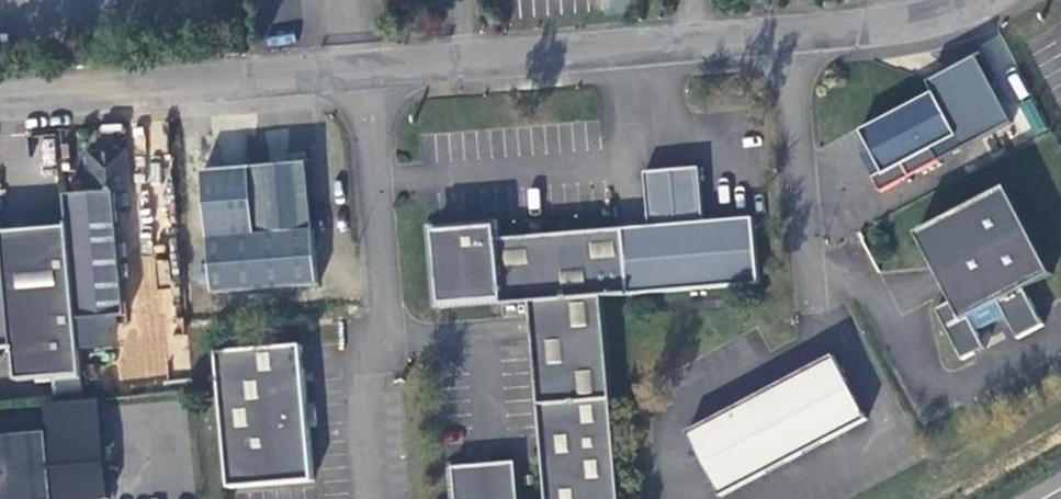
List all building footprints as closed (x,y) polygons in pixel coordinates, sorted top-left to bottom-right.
[(874,177),(881,192),(1014,124),(979,57),(930,82),(936,93),(862,131),(883,172),(874,177)] [(1030,134),(1043,130),(1034,99),(1021,103),(1030,134)] [(70,224),(78,321),(127,317),(116,192),(131,191),(128,151),(91,154),(94,194),(67,196),(70,224)] [(210,240),(214,295),(319,287),(315,232),(314,232),(309,164),(253,169),(206,172),(210,240)] [(606,299),(761,284),(756,218),(706,223),(702,168),(647,172),(651,227),(499,240),(498,227),(434,232),(440,306),(502,301),(503,307),(532,305),(535,350),(544,461),(547,498),(621,498),(606,299)] [(918,234),(954,302),(938,310),(964,360),(987,348),(979,333),(1008,318),(1019,339),(1045,325),(1027,289),(1054,275),(1009,187),(918,234)] [(69,224),(69,228),(0,233),(0,349),(15,348),(18,381),(54,378),(83,375),(78,321),(70,224),(69,224)] [(302,347),(218,354),(230,489),(315,482),(302,347)] [(688,433),(722,497),(869,420),(835,356),(688,433)] [(56,397),(84,394),(83,375),(54,378),(56,397)] [(0,437),(0,498),(55,498),(49,433),(0,437)] [(517,463),(452,469),(454,498),(520,498),(517,463)]
